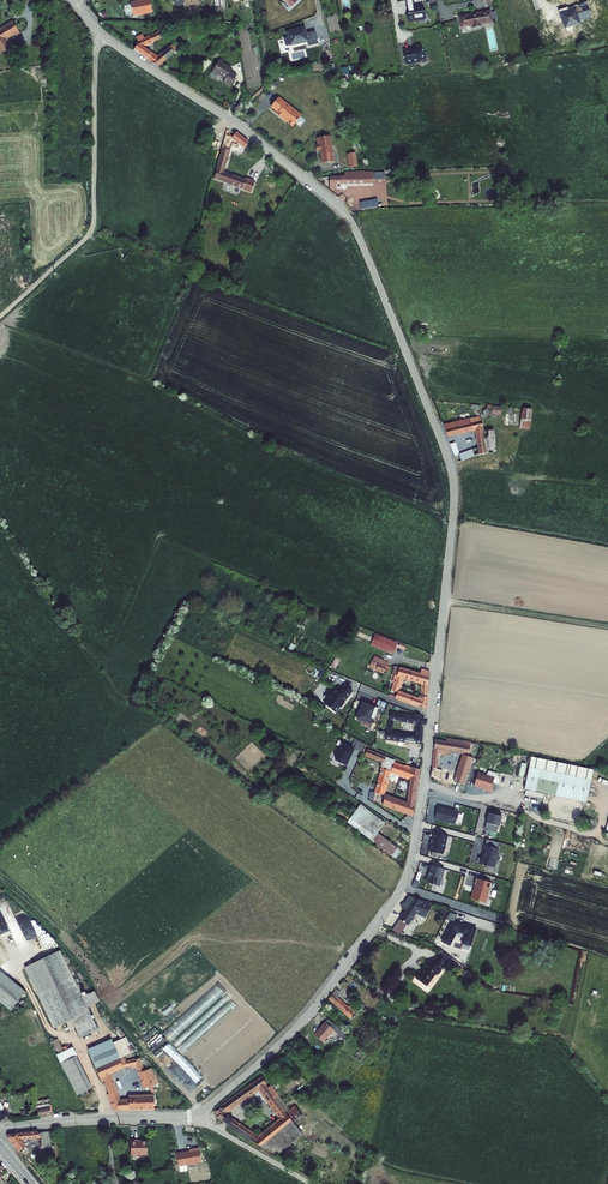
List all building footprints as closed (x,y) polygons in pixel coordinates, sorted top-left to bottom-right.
[(156,10),(153,0),(141,0),(134,2),(137,14),(156,10)] [(218,8),(225,7),(224,0),(217,0),(218,8)] [(425,18),(423,5),(407,7),(408,13),(406,13),(407,20),(418,18),(418,19),(425,18)] [(559,10),(566,32),(573,30),(572,26),(580,23),(575,8),(569,10),(567,7),(559,10)] [(491,9),(462,17),(465,27),(475,24),(476,27),(494,22),(491,9)] [(13,21),(0,30),(0,50),(2,54),(14,46),(8,38),(15,33),(16,34),(20,31),(13,21)] [(306,26),(286,30),(290,45),(309,41),(309,45),(319,42),(316,30),(307,32),(306,26)] [(144,40),(139,46),(164,66),(182,50),(177,44),(163,56),(150,44),(172,35),(169,28),(142,38),(144,40)] [(498,50),(493,28),(486,30),(490,52),(498,50)] [(426,56),(418,44),(413,48),(414,48),(412,49),(409,50),(409,49),(403,50),(405,64),(417,62),(426,56)] [(220,59),(213,74),(220,77),(221,75),(227,78),(225,82),(233,86),(239,75),(231,71),(233,67),(224,63),(225,62),(220,59)] [(305,116),(282,97),(275,106),(283,112),(281,113),(287,118),(288,117),(291,120),(291,121),(297,126),(305,116)] [(236,129),(228,128),(214,177),(252,193),(256,182),(239,175),(239,177),(224,171),(231,146),(242,154),(250,144),(236,132),(236,129)] [(333,136),(321,138),(322,144),(319,145),(319,151),(324,150),(324,155),(324,156),(325,163),(337,162),(335,153),(337,151),(335,150),(333,136)] [(355,151),(348,153),(350,167),(357,166),(355,151)] [(346,174),(331,175),(331,185),(338,185),(338,181),(373,180),(373,177),(373,170),(346,171),(346,174)] [(379,201),(377,194),(361,197),(362,205),(379,201)] [(486,414),(496,414),(496,405),(485,405),(486,414)] [(532,408),(522,407),(520,428),(530,429),(532,408)] [(479,412),(442,421),(448,434),(451,434),(450,432),(476,425),(478,447),(461,454),(462,456),(464,460),(479,454),(498,452),(495,429),(483,430),(482,426),(479,412)] [(397,640),(380,634),(376,645),(393,651),(397,640)] [(386,658),(375,654),(371,666),(381,670),(386,658)] [(422,674),(393,665),(391,672),(395,673),(391,688),(397,690),(395,697),(425,707),(428,672),(422,670),(422,674)] [(351,690),(344,684),(339,691),(336,688),(332,693),(329,691),(325,697),(327,699),(324,703),(335,712),(339,706),(341,707),(344,703),(341,701),(345,696),(346,697),(351,690)] [(377,707),(362,702),(356,718),(369,723),(371,717),(374,718),(377,707)] [(413,714),(391,711),(387,730),(392,731),(394,719),(416,722),(415,730),(423,731),(425,716),(420,715),(420,713),(414,711),(413,714)] [(387,730),(385,730),(384,738),(422,742),(423,734),(416,733),(415,733),(392,731),(387,730)] [(471,742),(444,739),(444,742),(435,740),(430,777),(452,784),(453,781),(462,784),(471,757),(462,754),(456,775),(436,769),(438,754),(444,754),(444,750),(470,753),(471,742)] [(355,748),(363,751),(366,743),(358,740),(355,748)] [(339,741),(338,744),(340,745),(334,759),(347,765),(355,748),(339,741)] [(367,751),(366,756),(374,757),(382,761),(381,767),(370,799),(412,813),(420,767),(411,763),(411,767),(400,763),(401,761),(394,758),(377,752),(367,751)] [(526,789),(587,802),(594,770),(533,756),(526,789)] [(496,774),(490,771),(488,772),(487,776),(478,773),(474,786),(479,788),(480,788),(481,786),(484,788),(483,790),(489,792),(491,791),(492,788),(492,787),(493,783),(496,774)] [(527,789),(526,793),(543,797),(544,793),(527,789)] [(384,824),(359,805),(346,822),(392,856),(397,849),(377,833),(384,824)] [(437,807),(434,819),(454,825),(458,812),(437,807)] [(500,816),(488,813),(485,823),(498,826),(500,816)] [(441,855),(446,835),(433,832),(431,839),(430,839),(429,844),(430,845),(428,851),(441,855)] [(496,854),(497,849),(484,845),(482,851),(484,852),(480,864),(492,867),(494,861),(497,861),(498,855),(496,854)] [(551,858),(549,867),(556,868),(558,860),(551,858)] [(442,875),(443,869),(430,865),(428,871),(429,871),(425,883),(438,886),(440,880),(441,880),(443,875),(442,875)] [(490,890),(492,883),(476,878),(474,885),(475,886),(471,899),(484,903),(488,890),(490,890)] [(433,904),(410,895),(402,905),(405,907),(397,917),(405,924),(415,911),(429,916),(433,904)] [(10,932),(22,928),(26,939),(36,935),(26,909),(14,914),(10,905),(1,909),(10,932)] [(449,920),(442,944),(463,949),(464,944),(473,946),(478,926),(455,920),(457,913),(449,911),(447,919),(449,920)] [(405,924),(397,917),(391,926),(399,932),(405,924)] [(73,976),(62,952),(27,968),(41,998),(73,976)] [(414,977),(425,985),(434,973),(436,971),(438,972),(447,961),(437,953),(431,960),(429,958),(422,966),(424,968),(421,972),(419,970),(414,977)] [(13,1009),(28,991),(0,968),(0,999),(13,1009)] [(98,1028),(73,976),(41,998),(56,1030),(73,1021),(80,1036),(98,1028)] [(217,984),(164,1032),(171,1041),(225,992),(217,984)] [(338,988),(330,998),(352,1017),(358,1010),(351,1003),(349,1006),(337,995),(341,990),(338,988)] [(331,1017),(317,1033),(325,1040),(335,1029),(344,1036),(347,1032),(331,1017)] [(177,1046),(183,1040),(180,1037),(174,1043),(177,1046)] [(55,1040),(61,1054),(67,1051),(60,1038),(55,1040)] [(170,1043),(165,1048),(200,1083),(205,1078),(170,1043)] [(106,1065),(120,1060),(115,1045),(91,1054),(95,1064),(104,1060),(106,1065)] [(94,1088),(78,1055),(63,1063),(79,1095),(94,1088)] [(144,1071),(140,1058),(122,1065),(120,1060),(106,1065),(97,1069),(100,1078),(103,1077),(110,1095),(108,1096),(115,1112),(124,1110),(121,1103),(111,1074),(134,1066),(135,1069),(139,1068),(145,1089),(151,1088),(153,1094),(164,1090),(162,1084),(161,1084),(157,1074),(155,1075),(153,1069),(144,1071)] [(97,1069),(106,1065),(104,1060),(95,1064),(97,1069)] [(267,1082),(264,1075),(259,1078),(221,1105),(222,1106),(217,1109),(216,1107),(214,1109),(218,1114),(217,1115),(224,1120),(228,1113),(227,1112),(259,1089),(281,1117),(260,1134),(234,1118),(230,1124),(264,1147),(294,1122),(286,1111),(290,1108),(271,1082),(267,1085),(266,1083),(267,1082)] [(154,1109),(154,1096),(129,1096),(129,1101),(129,1109),(154,1109)] [(37,1102),(39,1107),(50,1104),(48,1099),(37,1102)] [(9,1115),(2,1100),(0,1102),(0,1122),(9,1115)] [(39,1107),(41,1116),(52,1114),(50,1104),(39,1107)] [(290,1108),(286,1111),(294,1122),(304,1115),(295,1104),(290,1108)] [(234,1118),(228,1113),(224,1120),(230,1124),(234,1118)] [(264,1147),(277,1155),(304,1135),(294,1122),(264,1147)] [(8,1135),(19,1149),(25,1144),(22,1140),(43,1137),(44,1145),(50,1145),(38,1131),(37,1130),(9,1132),(8,1135)] [(49,1130),(38,1131),(50,1145),(51,1145),(49,1130)] [(149,1153),(149,1140),(139,1140),(139,1138),(132,1138),(132,1153),(149,1153)] [(192,1150),(178,1152),(181,1165),(188,1164),(204,1161),(201,1147),(191,1149),(192,1150)]
